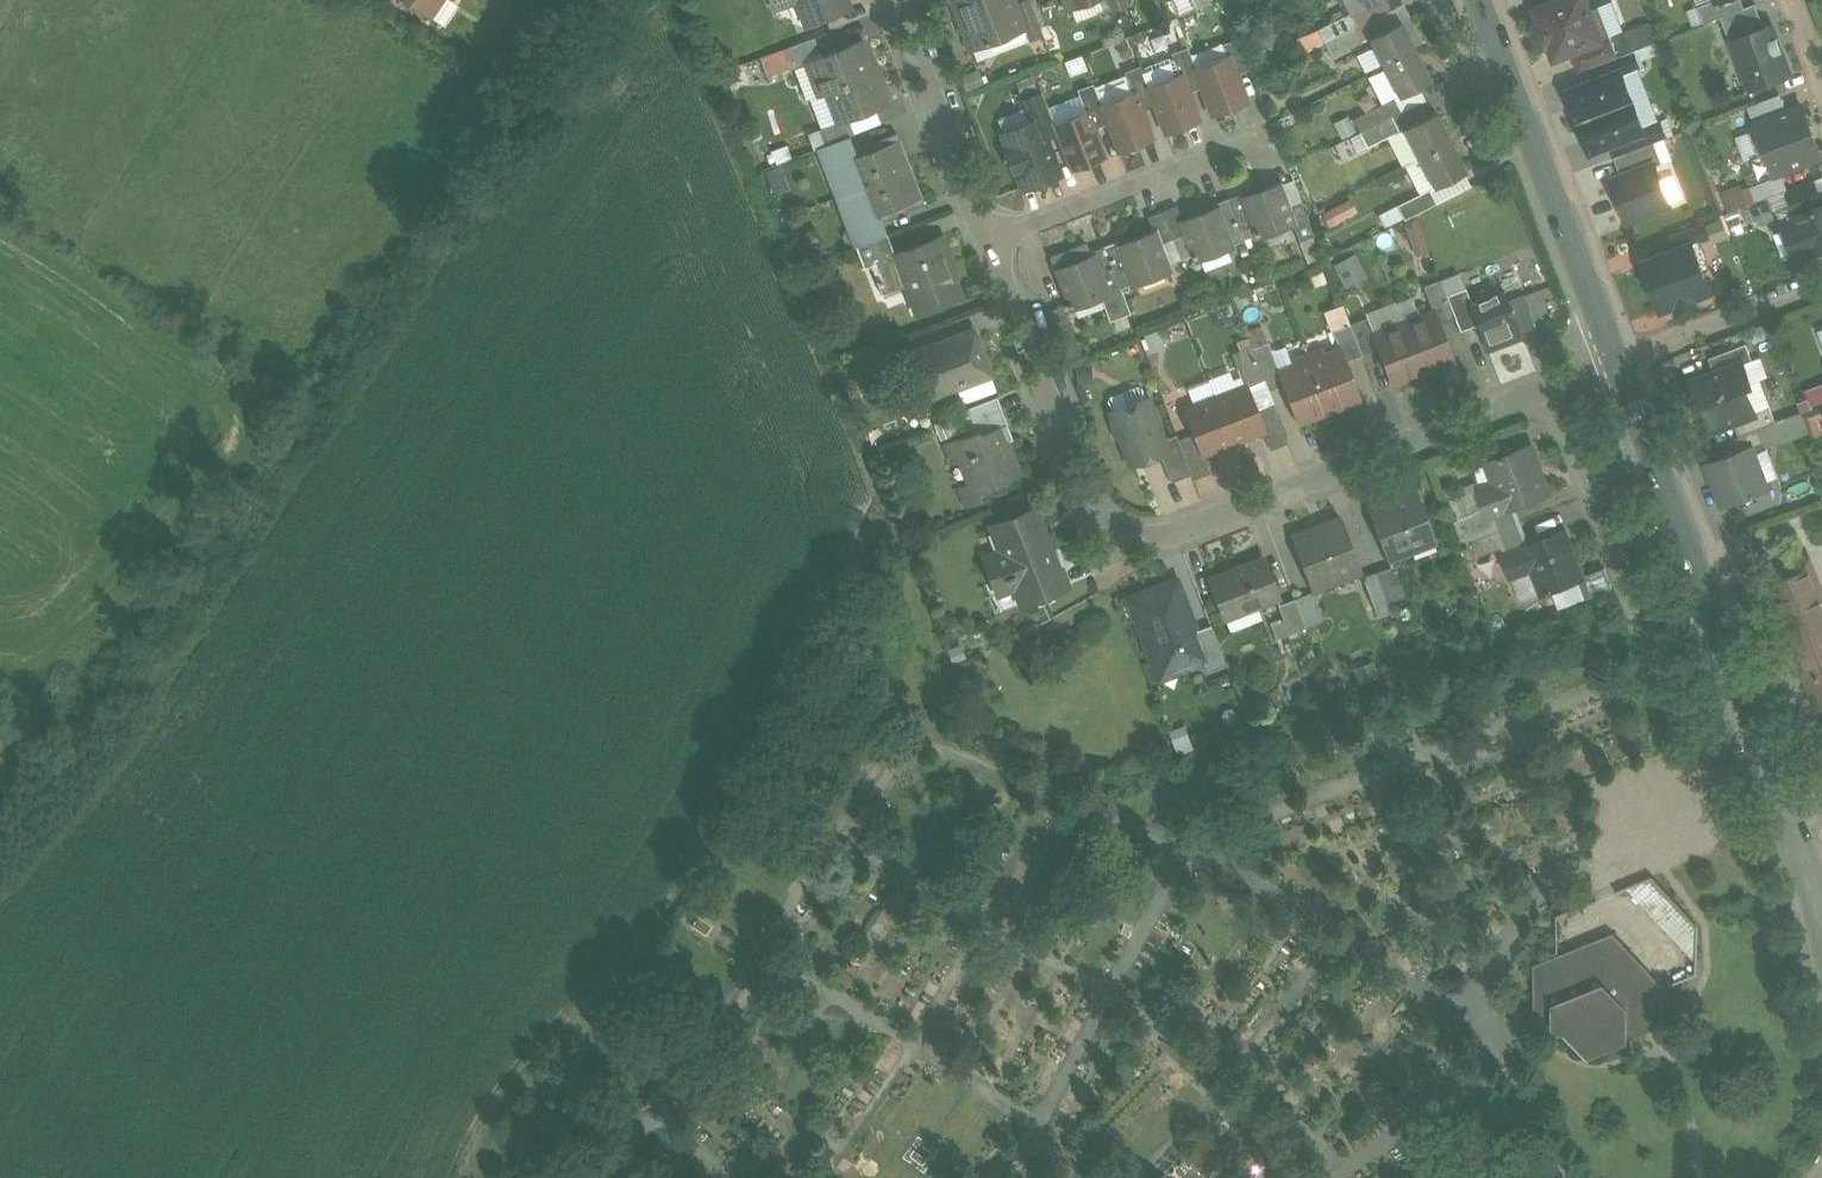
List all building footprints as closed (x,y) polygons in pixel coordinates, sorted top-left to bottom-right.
[(430,14),(440,0),(410,0),(430,14)] [(809,23),(812,22),(810,18),(846,3),(848,7),(850,7),(847,0),(800,0),(809,23)] [(973,45),(986,40),(987,44),(990,42),(989,38),(1024,24),(1026,24),(1017,2),(1016,0),(955,0),(973,45)] [(1032,0),(1023,0),(1017,2),(1026,24),(1024,24),(1031,41),(1045,35),(1032,0)] [(1537,6),(1557,58),(1573,51),(1605,39),(1604,38),(1592,7),(1587,9),(1584,0),(1553,0),(1537,6)] [(1700,6),(1707,22),(1723,16),(1747,7),(1744,0),(1719,0),(1715,0),(1700,6)] [(1747,7),(1723,16),(1733,41),(1735,40),(1734,39),(1767,27),(1758,3),(1747,7)] [(1351,11),(1319,28),(1326,42),(1327,42),(1358,26),(1351,11)] [(1403,22),(1372,37),(1386,66),(1417,50),(1403,22)] [(1643,59),(1664,51),(1652,22),(1631,30),(1643,59)] [(1767,27),(1734,39),(1735,40),(1753,89),(1793,73),(1774,24),(1767,27)] [(1358,26),(1327,42),(1334,57),(1366,41),(1358,26)] [(1605,39),(1573,51),(1581,71),(1595,65),(1620,56),(1612,35),(1604,38),(1605,39)] [(815,36),(787,47),(793,62),(821,50),(815,36)] [(1239,37),(1224,43),(1228,55),(1230,55),(1237,73),(1251,68),(1239,37)] [(863,39),(808,61),(821,94),(829,91),(876,73),(863,39)] [(1197,67),(1189,46),(1173,52),(1175,59),(1181,73),(1182,73),(1189,92),(1204,86),(1197,67)] [(1417,50),(1386,66),(1400,96),(1432,81),(1417,50)] [(1620,56),(1595,65),(1600,79),(1624,70),(1625,73),(1642,67),(1635,50),(1620,56)] [(1228,55),(1197,67),(1204,86),(1215,114),(1247,101),(1237,73),(1230,55),(1228,55)] [(1170,57),(1147,66),(1145,71),(1150,85),(1181,73),(1175,59),(1170,57)] [(1145,71),(1142,64),(1126,70),(1134,91),(1135,91),(1142,110),(1157,104),(1145,71)] [(1600,79),(1570,91),(1581,121),(1635,100),(1625,73),(1624,70),(1600,79)] [(876,73),(829,91),(840,121),(841,122),(850,118),(887,103),(876,73)] [(1181,73),(1150,85),(1157,104),(1168,132),(1200,119),(1189,92),(1182,73),(1181,73)] [(1103,103),(1095,82),(1079,88),(1087,109),(1088,109),(1095,128),(1110,122),(1103,103)] [(1044,91),(1022,99),(1030,122),(1039,118),(1045,136),(1059,131),(1056,121),(1044,91)] [(1134,91),(1103,103),(1110,122),(1121,150),(1153,137),(1142,110),(1135,91),(1134,91)] [(1395,99),(1355,120),(1361,132),(1392,115),(1401,111),(1395,99)] [(1635,100),(1581,121),(1593,150),(1623,139),(1647,130),(1645,126),(1635,100)] [(1758,124),(1769,152),(1754,158),(1762,179),(1821,156),(1821,150),(1805,105),(1758,124)] [(1087,109),(1056,121),(1059,131),(1074,168),(1106,156),(1095,128),(1088,109),(1087,109)] [(1438,110),(1405,126),(1420,157),(1453,140),(1438,110)] [(1392,115),(1361,132),(1369,148),(1401,131),(1392,115)] [(840,121),(820,129),(826,144),(850,135),(855,133),(850,118),(841,122),(840,121)] [(1030,122),(1005,132),(1011,149),(1008,151),(1016,170),(1019,168),(1026,186),(1060,173),(1045,136),(1039,118),(1030,122)] [(1662,119),(1645,126),(1647,130),(1623,139),(1629,152),(1656,141),(1669,137),(1662,119)] [(855,148),(824,160),(838,195),(912,167),(898,131),(855,148)] [(826,144),(819,147),(824,160),(855,148),(850,135),(826,144)] [(1453,140),(1420,157),(1436,189),(1469,173),(1453,140)] [(1629,152),(1617,157),(1624,176),(1656,164),(1657,165),(1665,162),(1656,141),(1629,152)] [(1624,176),(1614,180),(1630,220),(1672,203),(1657,165),(1656,164),(1624,176)] [(912,167),(838,195),(852,231),(883,220),(926,202),(912,167)] [(1789,190),(1794,203),(1798,214),(1821,204),(1821,196),(1816,180),(1789,190)] [(1279,182),(1247,194),(1245,189),(1229,196),(1242,229),(1255,224),(1258,233),(1292,219),(1294,219),(1289,206),(1279,182)] [(1431,189),(1399,204),(1406,218),(1437,202),(1431,189)] [(1184,219),(1182,220),(1187,232),(1195,252),(1193,253),(1194,256),(1196,255),(1196,256),(1245,237),(1242,229),(1229,196),(1215,201),(1217,207),(1184,219)] [(1353,197),(1325,211),(1333,225),(1361,211),(1353,197)] [(1313,232),(1301,201),(1289,206),(1294,219),(1292,219),(1300,238),(1313,232)] [(1798,214),(1794,203),(1779,209),(1786,226),(1798,221),(1811,253),(1821,249),(1821,204),(1798,214)] [(1184,219),(1178,204),(1164,210),(1174,237),(1187,232),(1182,220),(1184,219)] [(1164,210),(1149,216),(1155,232),(1156,231),(1161,242),(1174,237),(1164,210)] [(883,220),(852,231),(857,244),(888,233),(883,220)] [(1428,247),(1418,220),(1408,224),(1418,251),(1428,247)] [(1706,222),(1672,235),(1676,248),(1701,239),(1701,241),(1711,237),(1706,222)] [(1155,232),(1123,244),(1121,239),(1106,245),(1122,287),(1122,286),(1170,268),(1161,242),(1156,231),(1155,232)] [(896,253),(888,233),(857,244),(866,267),(873,264),(897,255),(896,253)] [(938,236),(896,253),(897,255),(873,264),(884,294),(908,284),(920,313),(961,295),(938,236)] [(1676,248),(1645,260),(1664,309),(1677,304),(1679,308),(1698,301),(1696,297),(1712,290),(1705,271),(1712,268),(1701,241),(1701,239),(1676,248)] [(1087,242),(1054,255),(1059,269),(1093,256),(1091,251),(1087,242)] [(1106,245),(1091,251),(1093,256),(1059,269),(1073,305),(1102,294),(1112,319),(1132,311),(1122,286),(1122,287),(1106,245)] [(1355,255),(1337,264),(1346,282),(1364,273),(1355,255)] [(1442,278),(1425,285),(1434,309),(1435,308),(1441,324),(1457,318),(1448,294),(1442,278)] [(1473,303),(1467,287),(1448,294),(1457,318),(1462,330),(1480,323),(1472,304),(1473,303)] [(1473,303),(1472,304),(1480,323),(1489,348),(1525,335),(1523,331),(1516,311),(1518,310),(1517,307),(1514,308),(1508,290),(1473,303)] [(1083,353),(1064,304),(1049,310),(1067,359),(1083,353)] [(1344,304),(1327,311),(1341,347),(1342,347),(1347,360),(1363,354),(1351,323),(1344,304)] [(1537,326),(1529,306),(1518,310),(1516,311),(1523,331),(1537,326)] [(1434,309),(1404,320),(1425,373),(1455,361),(1441,324),(1435,308),(1434,309)] [(1369,316),(1351,323),(1363,354),(1380,348),(1374,332),(1375,331),(1369,316)] [(1375,331),(1374,332),(1380,348),(1394,385),(1425,373),(1404,320),(1375,331)] [(975,329),(916,352),(932,394),(968,380),(968,379),(991,370),(975,329)] [(1281,370),(1270,341),(1252,347),(1269,390),(1285,384),(1280,370),(1281,370)] [(1748,343),(1712,357),(1717,372),(1745,361),(1746,363),(1755,359),(1748,343)] [(1252,347),(1236,354),(1248,383),(1266,429),(1265,429),(1272,448),(1289,442),(1269,390),(1252,347)] [(1341,347),(1311,359),(1330,409),(1362,397),(1347,360),(1342,347),(1341,347)] [(1281,370),(1280,370),(1285,384),(1300,421),(1330,409),(1311,359),(1281,370)] [(1717,372),(1692,381),(1711,430),(1736,420),(1758,412),(1757,411),(1747,385),(1753,382),(1746,363),(1745,361),(1717,372)] [(1248,383),(1217,395),(1234,441),(1265,429),(1266,429),(1248,383)] [(996,395),(964,407),(973,432),(997,422),(999,428),(1007,424),(996,395)] [(1217,395),(1186,407),(1195,432),(1203,453),(1205,452),(1234,441),(1217,395)] [(1148,396),(1113,410),(1115,415),(1112,421),(1118,436),(1124,439),(1133,463),(1161,452),(1168,450),(1164,438),(1148,396)] [(1781,401),(1757,411),(1758,412),(1736,420),(1742,435),(1761,428),(1788,418),(1781,401)] [(939,420),(943,438),(970,432),(966,414),(939,420)] [(973,432),(946,442),(953,462),(964,457),(977,491),(1000,482),(999,480),(1019,473),(1006,439),(1004,440),(999,428),(997,422),(973,432)] [(1742,435),(1721,443),(1726,457),(1754,446),(1766,441),(1761,428),(1742,435)] [(1203,453),(1195,432),(1179,438),(1193,473),(1195,478),(1212,471),(1205,452),(1203,453)] [(1177,433),(1164,438),(1168,450),(1161,452),(1172,481),(1193,473),(1179,438),(1177,433)] [(1533,444),(1486,461),(1487,464),(1493,462),(1501,484),(1481,492),(1487,507),(1490,516),(1552,492),(1533,444)] [(1726,457),(1713,462),(1728,503),(1741,498),(1743,503),(1759,497),(1757,492),(1769,487),(1754,446),(1726,457)] [(1403,497),(1373,509),(1372,507),(1369,508),(1390,560),(1439,540),(1419,489),(1402,495),(1403,497)] [(1487,507),(1451,521),(1459,543),(1495,529),(1490,516),(1487,507)] [(1036,509),(994,525),(1003,550),(987,556),(996,580),(1005,576),(1006,578),(1014,576),(1018,587),(1063,570),(1062,568),(1059,569),(1054,556),(1051,556),(1041,529),(1043,528),(1036,509)] [(1326,528),(1295,539),(1294,537),(1293,538),(1313,590),(1339,580),(1337,575),(1361,566),(1343,519),(1325,526),(1326,528)] [(1495,529),(1459,543),(1467,562),(1505,547),(1497,529),(1495,529)] [(1567,529),(1526,545),(1526,547),(1505,555),(1513,575),(1515,574),(1535,567),(1544,591),(1545,592),(1550,590),(1551,593),(1555,592),(1553,589),(1581,578),(1585,577),(1584,575),(1567,529)] [(1768,551),(1761,554),(1765,564),(1772,561),(1768,551)] [(1264,557),(1211,578),(1227,617),(1280,596),(1264,557)] [(1767,573),(1810,683),(1821,678),(1821,610),(1803,560),(1767,573)] [(1399,564),(1379,572),(1390,602),(1411,594),(1399,564)] [(1535,567),(1515,574),(1525,598),(1544,591),(1535,567)] [(1607,567),(1584,575),(1585,577),(1581,578),(1588,597),(1615,587),(1607,567)] [(1063,570),(1018,587),(1024,602),(1068,585),(1063,570)] [(1379,572),(1365,577),(1377,608),(1390,602),(1379,572)] [(1174,582),(1132,598),(1157,665),(1171,660),(1181,664),(1182,667),(1206,659),(1207,658),(1196,629),(1186,603),(1182,604),(1174,582)] [(1297,598),(1279,604),(1284,617),(1290,632),(1307,625),(1297,598)] [(1284,617),(1272,621),(1278,637),(1290,632),(1284,617)] [(1228,663),(1212,623),(1196,629),(1207,658),(1206,659),(1210,670),(1228,663)] [(1810,683),(1821,715),(1821,678),(1810,683)] [(1640,874),(1624,889),(1675,941),(1681,935),(1683,936),(1692,927),(1640,874)] [(1617,928),(1537,964),(1537,1013),(1555,1012),(1556,1031),(1567,1031),(1589,1056),(1629,1038),(1629,1036),(1668,1018),(1667,986),(1617,928)]
